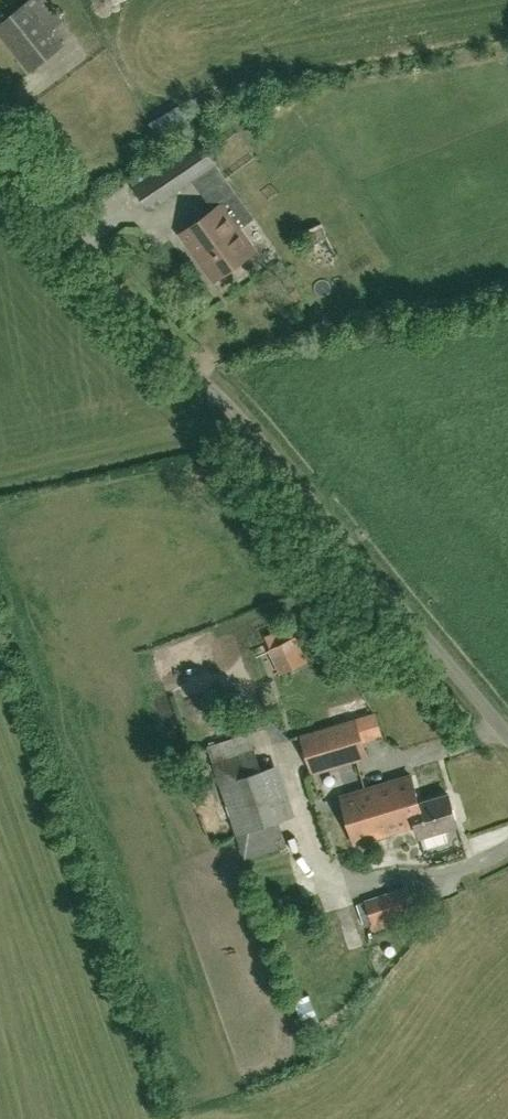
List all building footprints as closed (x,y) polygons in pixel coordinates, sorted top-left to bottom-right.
[(52,31),(64,21),(47,0),(28,0),(27,1),(29,3),(0,26),(0,33),(29,70),(62,44),(52,31)] [(151,210),(217,164),(202,143),(136,188),(151,210)] [(214,281),(256,250),(222,204),(180,234),(214,281)] [(261,218),(249,226),(273,262),(285,254),(261,218)] [(327,269),(341,263),(325,225),(309,232),(319,255),(321,254),(327,269)] [(210,636),(158,654),(167,682),(170,681),(192,674),(194,679),(221,670),(210,636)] [(296,636),(268,649),(280,675),(308,661),(296,636)] [(362,742),(382,737),(376,714),(302,735),(312,772),(366,757),(362,742)] [(207,746),(214,762),(212,762),(243,860),(288,845),(280,821),(296,816),(279,763),(263,768),(256,748),(255,748),(250,732),(207,746)] [(420,804),(419,803),(411,776),(341,797),(356,844),(417,825),(412,806),(420,804)] [(417,825),(421,836),(458,824),(449,794),(419,803),(420,804),(412,806),(417,825)] [(371,918),(410,903),(406,891),(366,905),(371,918)]
